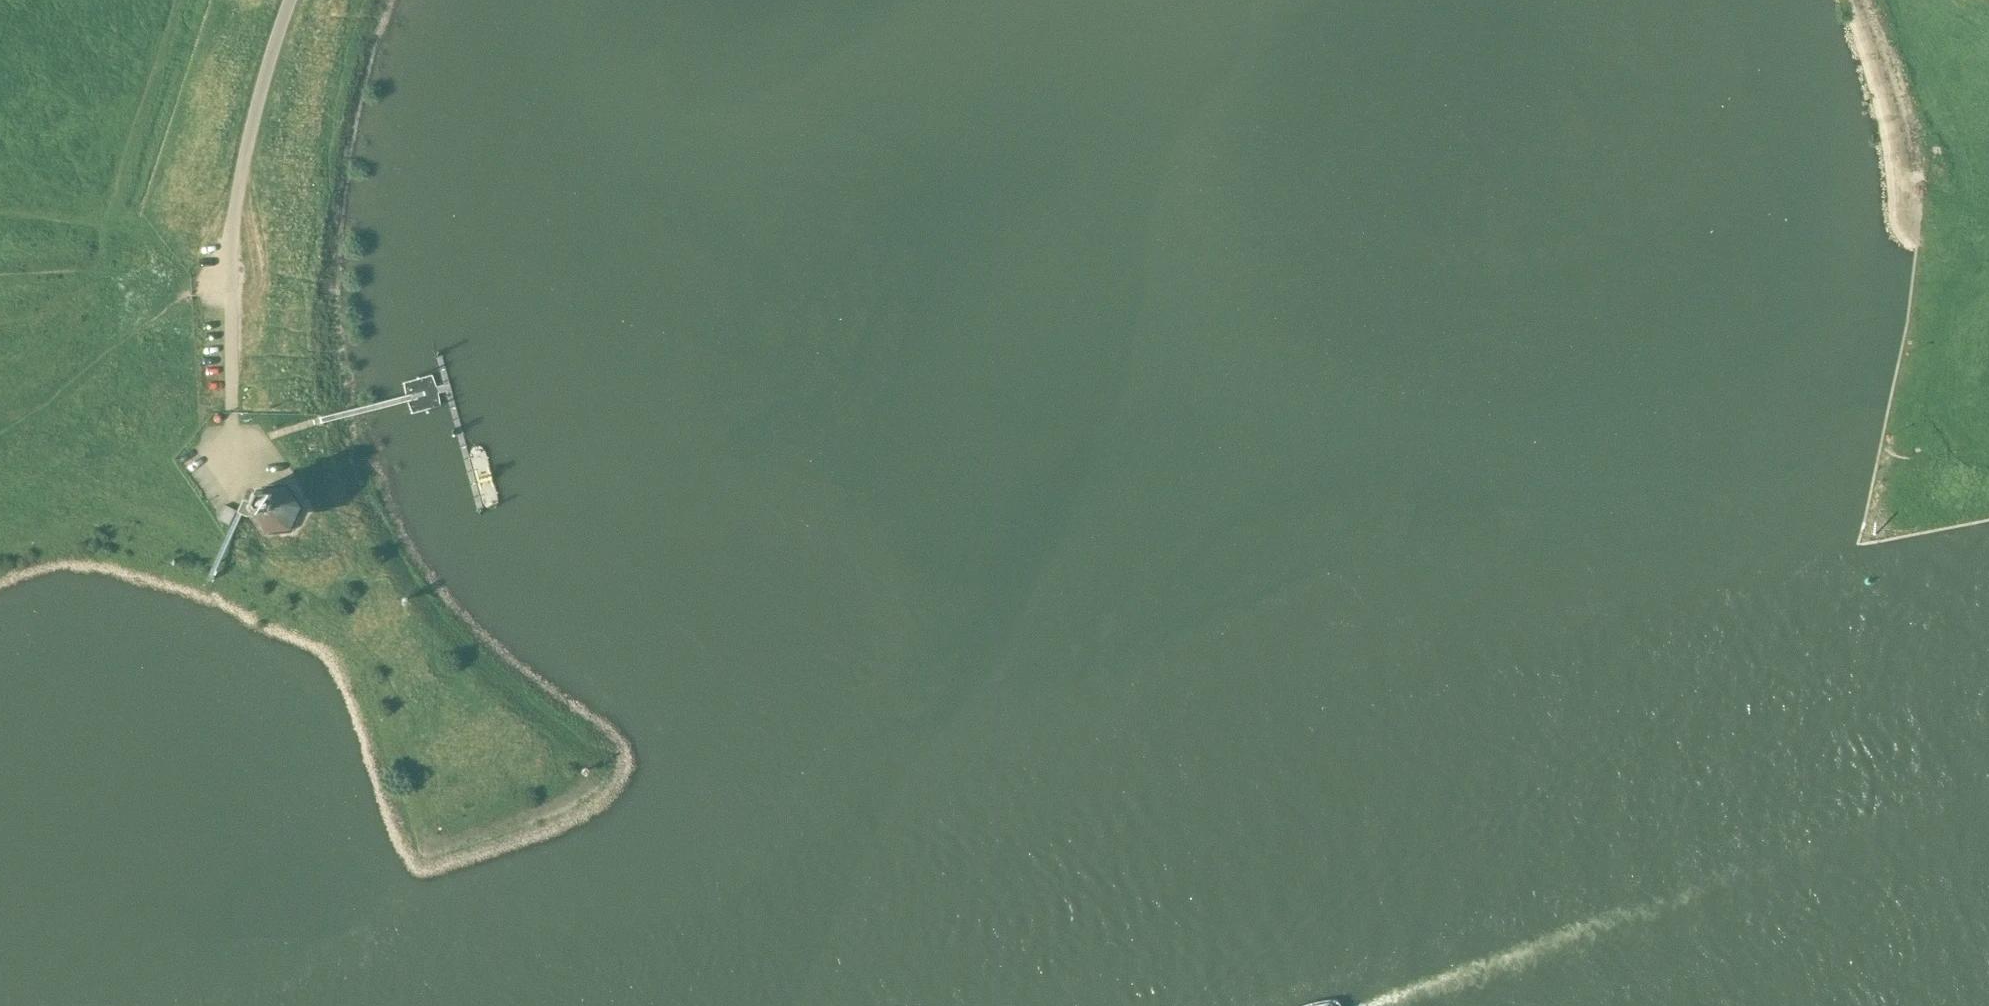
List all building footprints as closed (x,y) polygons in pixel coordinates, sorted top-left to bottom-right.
[(286,481),(259,483),(256,490),(254,490),(250,498),(248,501),(253,508),(246,512),(261,533),(291,530),(302,504),(286,481)] [(237,509),(246,512),(253,508),(248,501),(250,498),(243,495),(237,509)]
